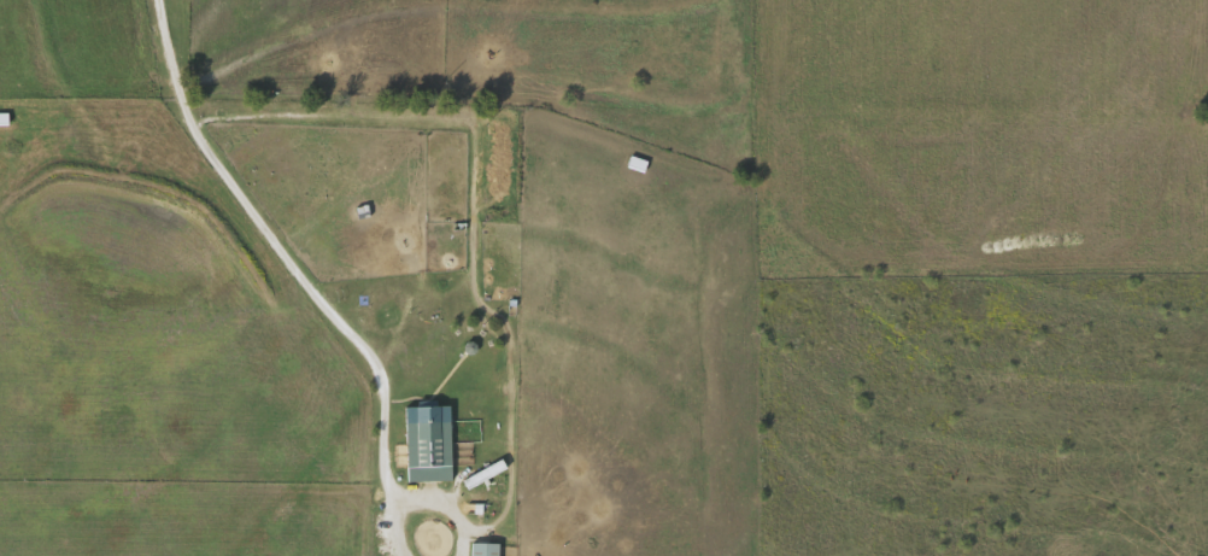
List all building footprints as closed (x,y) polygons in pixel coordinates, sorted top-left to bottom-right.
[(643,170),(626,165),(631,153),(646,158),(643,170)] [(406,420),(451,419),(452,478),(406,479),(406,420)] [(498,539),(498,555),(469,555),(469,539),(498,539)]
